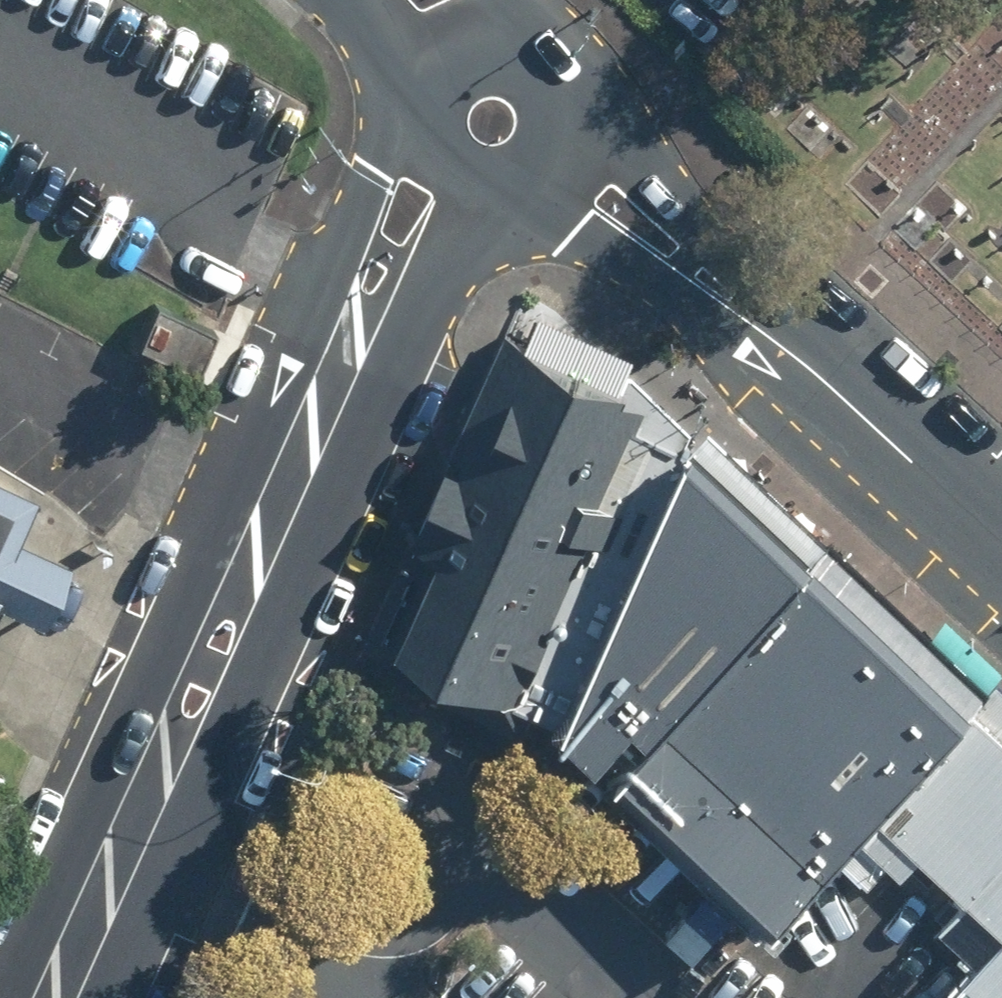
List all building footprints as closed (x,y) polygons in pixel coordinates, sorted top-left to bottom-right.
[(379,623),(573,713),(691,437),(553,328),(547,314),(521,303),(379,623)] [(628,764),(815,571),(691,437),(573,713),(628,764)] [(0,482),(0,526),(17,489),(0,482)] [(22,625),(51,560),(0,537),(0,615),(22,625)] [(973,704),(815,571),(628,764),(626,766),(777,912),(882,805),(973,704)] [(973,704),(882,805),(1001,912),(1001,729),(973,704)] [(929,997),(1001,997),(1001,917),(929,997)]
